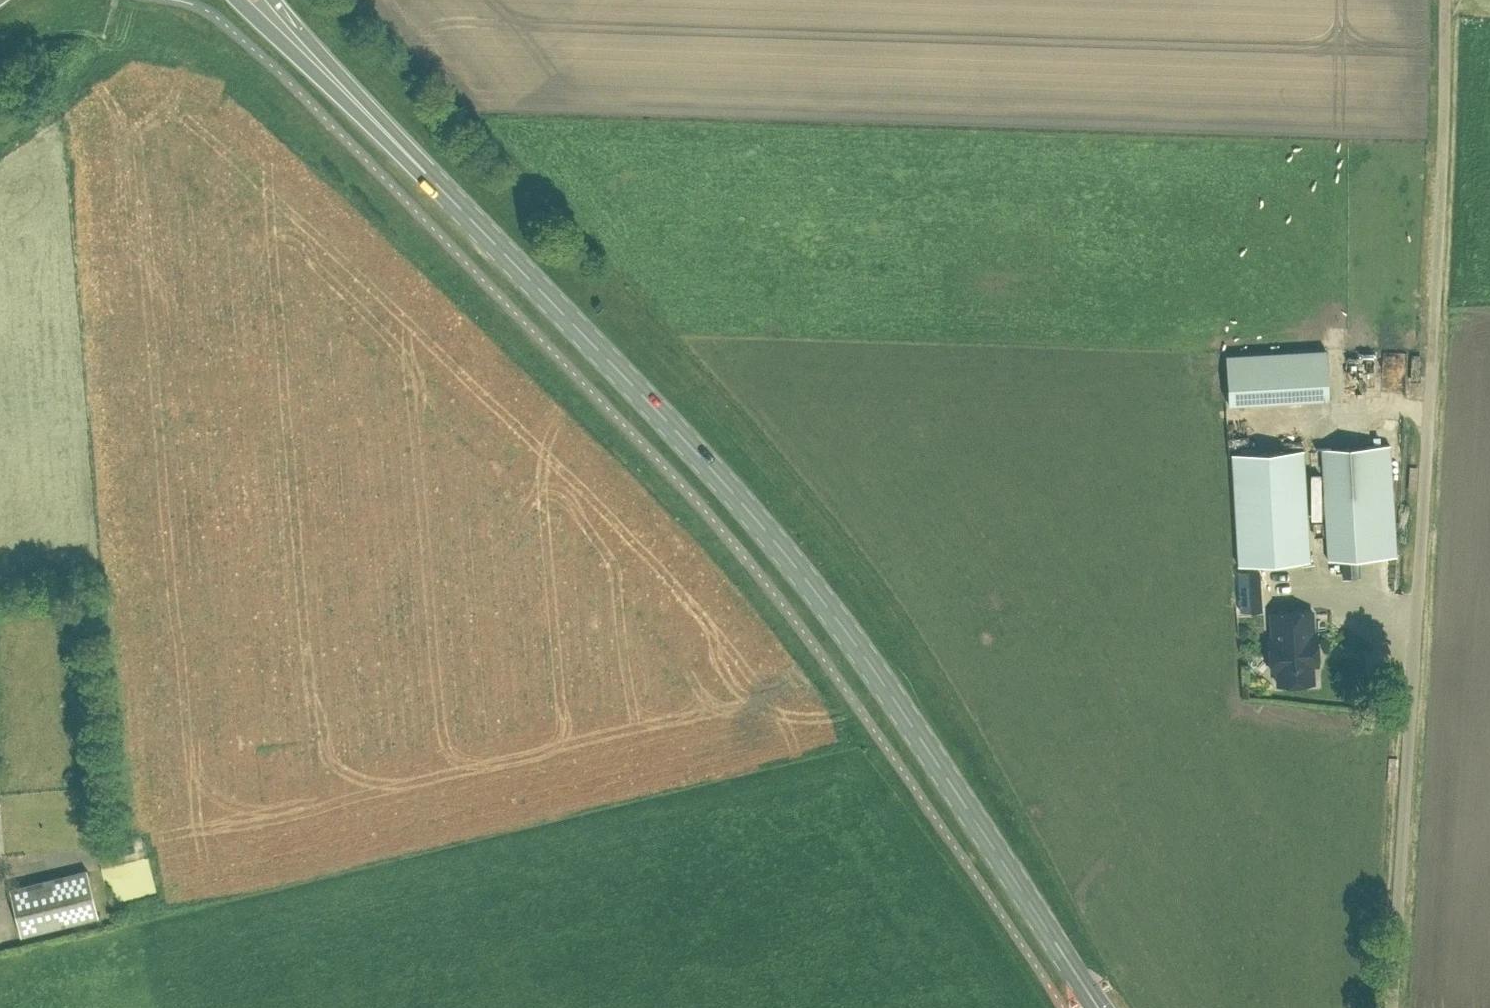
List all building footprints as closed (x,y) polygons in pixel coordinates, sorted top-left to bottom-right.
[(1329,398),(1326,348),(1225,354),(1228,403),(1329,398)] [(1387,351),(1387,363),(1407,364),(1407,351),(1387,351)] [(1395,555),(1388,443),(1320,447),(1327,559),(1395,555)] [(1310,564),(1303,452),(1231,457),(1239,569),(1310,564)] [(1259,570),(1237,571),(1239,591),(1260,589),(1259,570)] [(1315,634),(1313,614),(1273,617),(1275,641),(1272,642),(1275,673),(1280,672),(1282,686),(1316,683),(1315,665),(1320,665),(1317,634),(1315,634)] [(97,916),(86,869),(9,888),(20,935),(97,916)]
